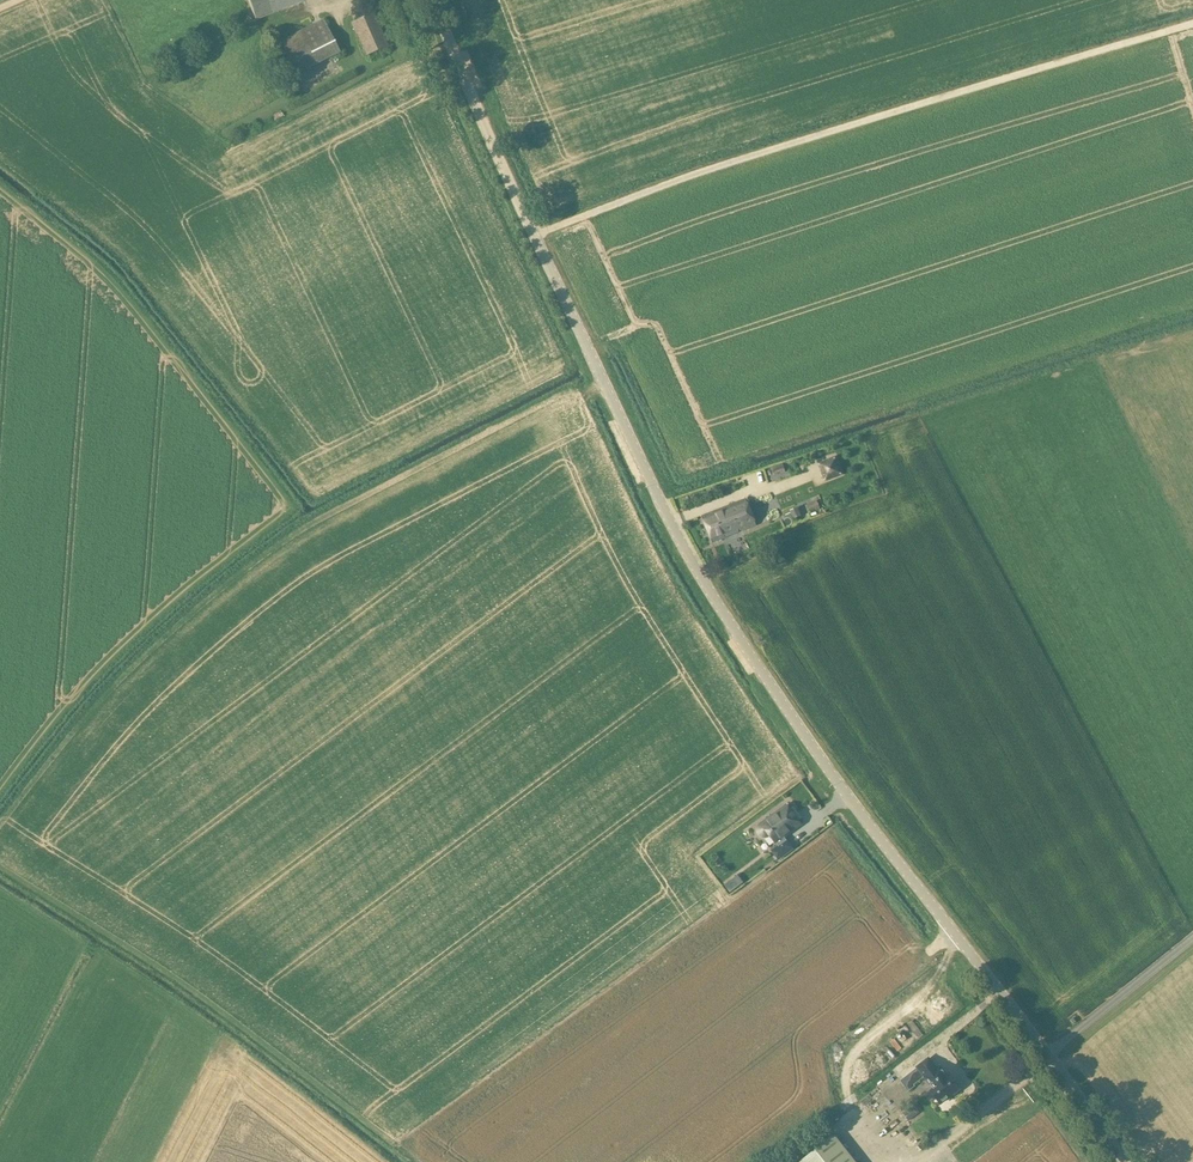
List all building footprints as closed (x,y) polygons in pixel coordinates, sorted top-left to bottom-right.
[(256,19),(307,0),(248,0),(256,19)] [(372,13),(352,22),(366,56),(387,47),(372,13)] [(340,53),(323,19),(276,43),(292,77),(340,53)] [(842,474),(836,458),(819,464),(825,481),(842,474)] [(746,499),(702,517),(713,543),(756,525),(746,499)] [(817,502),(805,508),(808,514),(820,509),(817,502)] [(792,518),(800,515),(797,506),(788,509),(792,518)] [(794,816),(786,806),(761,825),(760,826),(759,826),(759,827),(759,829),(758,830),(759,832),(759,833),(761,835),(763,836),(764,836),(765,836),(766,836),(767,836),(768,835),(770,835),(770,834),(776,842),(779,845),(786,840),(783,837),(800,824),(794,816)] [(779,845),(772,851),(779,859),(793,849),(787,840),(786,840),(779,845)] [(730,892),(734,889),(729,882),(724,885),(730,892)] [(914,1084),(925,1077),(934,1089),(931,1091),(940,1102),(960,1088),(949,1073),(947,1076),(940,1067),(937,1069),(929,1059),(917,1067),(900,1080),(908,1091),(915,1086),(914,1084)] [(909,1120),(916,1115),(911,1108),(904,1113),(909,1120)] [(835,1135),(799,1161),(856,1161),(835,1135)]
